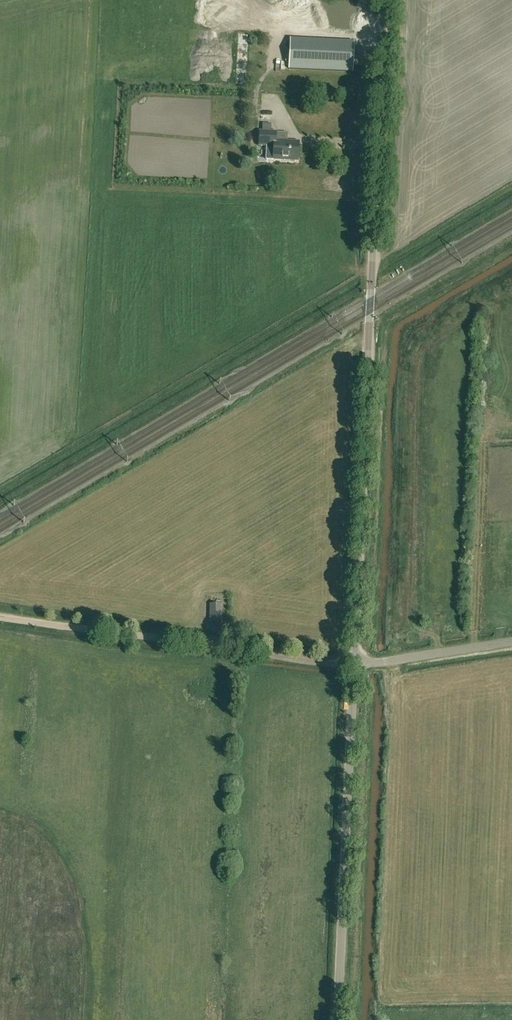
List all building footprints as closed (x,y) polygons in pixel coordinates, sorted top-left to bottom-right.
[(270,22),(300,23),(301,4),(282,3),(282,0),(280,0),(271,0),(270,22)] [(352,71),(354,41),(291,38),(289,69),(352,71)] [(413,107),(404,108),(405,122),(414,121),(413,107)] [(273,159),(297,160),(298,142),(275,141),(275,132),(260,131),(259,145),(274,146),(273,159)] [(346,189),(347,181),(328,178),(327,187),(346,189)] [(220,621),(221,605),(211,604),(210,621),(220,621)]
